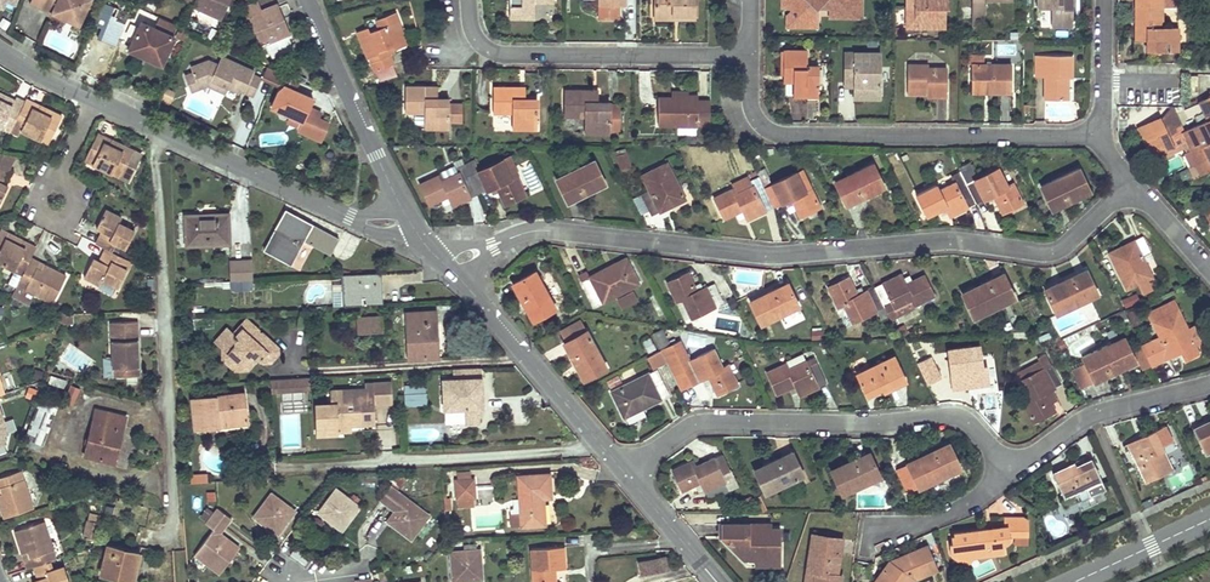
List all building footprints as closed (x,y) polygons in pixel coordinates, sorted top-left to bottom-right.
[(14,12),(18,0),(0,0),(0,13),(1,14),(4,7),(14,12)] [(30,2),(51,12),(55,4),(63,7),(59,16),(80,25),(91,0),(31,0),(30,2)] [(231,0),(195,0),(194,4),(222,18),(231,0)] [(509,17),(533,18),(533,1),(552,2),(552,0),(509,0),(509,17)] [(599,18),(607,18),(617,18),(618,3),(624,4),(624,0),(599,0),(599,18)] [(654,18),(672,18),(672,13),(695,13),(695,0),(654,0),(654,18)] [(782,7),(787,7),(796,7),(796,11),(792,16),(786,16),(786,26),(816,26),(816,7),(823,1),(829,7),(829,10),(835,10),(835,12),(842,12),(843,10),(849,10),(849,17),(861,17),(861,0),(782,0),(782,7)] [(906,8),(915,8),(915,26),(944,27),(944,7),(946,7),(946,0),(906,0),(906,8)] [(971,19),(984,19),(984,0),(971,0),(971,19)] [(1035,6),(1051,6),(1051,25),(1071,25),(1072,0),(1035,0),(1035,6)] [(1161,0),(1134,0),(1134,34),(1146,34),(1146,40),(1146,51),(1177,51),(1177,27),(1161,27),(1161,6),(1161,0)] [(121,4),(115,1),(111,8),(118,11),(121,4)] [(261,9),(258,2),(244,8),(247,17),(249,16),(260,45),(266,42),(272,58),(293,49),(289,38),(292,36),(290,32),(278,4),(262,11),(261,9)] [(63,7),(55,4),(51,12),(59,16),(63,7)] [(796,11),(796,7),(787,7),(786,16),(792,16),(796,11)] [(915,8),(906,8),(906,26),(915,26),(915,8)] [(1037,10),(1037,21),(1049,21),(1049,10),(1037,10)] [(368,27),(357,31),(367,58),(379,53),(378,51),(392,46),(393,49),(407,44),(403,34),(399,35),(395,23),(398,22),(394,12),(376,19),(379,28),(369,31),(368,27)] [(147,57),(161,64),(174,37),(141,21),(130,45),(144,52),(145,49),(150,51),(147,57)] [(403,34),(398,22),(395,23),(399,35),(403,34)] [(109,28),(105,34),(115,39),(118,32),(109,28)] [(1024,48),(1033,49),(1033,40),(1024,40),(1024,48)] [(150,51),(145,49),(144,52),(130,45),(128,49),(147,57),(150,51)] [(379,53),(381,58),(390,55),(394,53),(393,49),(392,46),(378,51),(379,53)] [(806,50),(782,50),(782,75),(793,75),(793,82),(793,96),(817,96),(817,65),(806,65),(806,50)] [(880,52),(843,52),(843,82),(853,82),(853,87),(853,98),(868,98),(868,95),(879,95),(879,82),(876,82),(876,67),(880,67),(880,52)] [(253,96),(261,77),(253,73),(254,70),(221,55),(218,63),(208,59),(190,66),(192,71),(184,75),(189,86),(197,83),(196,80),(205,77),(227,87),(238,92),(240,90),(253,96)] [(370,62),(373,72),(393,64),(390,55),(381,58),(370,62)] [(971,55),(970,63),(984,63),(985,55),(971,55)] [(1071,55),(1036,55),(1036,77),(1045,77),(1045,99),(1053,99),(1066,99),(1066,78),(1071,78),(1071,55)] [(984,63),(970,63),(970,86),(987,86),(987,92),(1010,92),(1010,64),(984,63)] [(928,64),(906,64),(906,86),(926,86),(925,92),(925,96),(946,96),(946,68),(928,68),(928,64)] [(279,71),(267,65),(262,75),(262,76),(280,85),(271,106),(289,115),(286,121),(298,127),(297,130),(320,141),(329,123),(317,118),(319,112),(308,107),(312,99),(295,90),(300,81),(279,71)] [(197,83),(189,86),(190,91),(207,85),(225,93),(227,87),(205,77),(196,80),(197,83)] [(405,86),(405,111),(424,112),(424,127),(448,127),(448,121),(448,103),(448,98),(437,98),(431,98),(431,86),(405,86)] [(519,87),(492,87),(492,112),(512,113),(511,128),(536,129),(536,99),(524,99),(519,99),(519,87)] [(176,92),(167,88),(162,102),(172,105),(176,92)] [(591,90),(563,90),(563,115),(584,116),(584,132),(608,133),(608,127),(609,107),(609,102),(597,102),(591,102),(591,90)] [(3,127),(9,116),(16,119),(24,103),(15,99),(13,104),(8,102),(10,96),(0,92),(0,125),(3,127)] [(671,96),(658,96),(657,124),(697,125),(697,121),(709,121),(709,100),(697,100),(697,94),(687,94),(686,99),(672,99),(672,96),(671,96)] [(1209,96),(1209,97),(1199,102),(1200,104),(1207,119),(1193,126),(1182,131),(1188,144),(1189,145),(1192,151),(1187,153),(1185,154),(1190,165),(1194,163),(1200,175),(1209,170),(1209,95),(1209,96)] [(22,129),(50,142),(63,115),(41,104),(38,110),(33,108),(36,102),(27,98),(24,103),(16,119),(13,125),(22,129)] [(807,102),(793,101),(792,115),(806,116),(807,102)] [(448,103),(448,121),(461,122),(461,103),(448,103)] [(1207,119),(1200,104),(1196,105),(1202,117),(1191,122),(1193,126),(1207,119)] [(609,107),(608,127),(616,127),(617,107),(609,107)] [(1161,157),(1188,144),(1182,131),(1174,113),(1161,119),(1160,118),(1138,128),(1142,137),(1164,127),(1174,146),(1160,153),(1161,157)] [(3,127),(11,130),(13,125),(16,119),(9,116),(3,127)] [(22,129),(13,125),(11,130),(20,134),(22,129)] [(1142,137),(1151,157),(1160,153),(1174,146),(1164,127),(1142,137)] [(104,141),(107,136),(99,132),(85,159),(120,177),(125,168),(133,172),(141,156),(133,152),(134,150),(111,138),(109,143),(104,141)] [(624,147),(614,151),(615,155),(625,152),(624,147)] [(0,177),(4,179),(16,155),(0,152),(0,177)] [(631,167),(625,152),(615,155),(621,170),(631,167)] [(511,178),(516,175),(518,174),(510,156),(502,160),(511,178)] [(452,206),(478,194),(465,164),(462,158),(452,162),(454,165),(438,172),(439,175),(419,183),(429,204),(441,199),(448,196),(450,202),(452,206)] [(473,160),(465,164),(478,194),(489,189),(496,186),(498,191),(504,204),(525,195),(516,175),(511,178),(502,160),(478,171),(473,160)] [(556,179),(567,202),(588,192),(584,183),(591,179),(590,177),(599,172),(593,161),(556,179)] [(959,172),(975,203),(986,198),(992,195),(995,200),(1001,213),(1022,203),(1012,184),(1007,187),(998,168),(977,178),(969,162),(957,168),(959,172)] [(640,194),(651,216),(660,211),(657,205),(666,200),(669,206),(684,199),(666,163),(641,175),(649,190),(640,194)] [(834,181),(845,205),(867,195),(863,185),(871,181),(870,179),(878,175),(872,163),(834,181)] [(125,168),(120,177),(129,181),(133,172),(125,168)] [(837,168),(830,171),(833,177),(840,174),(837,168)] [(1040,187),(1052,210),(1074,199),(1070,191),(1077,187),(1076,184),(1084,180),(1078,168),(1040,187)] [(733,189),(714,198),(724,219),(736,213),(742,210),(745,216),(747,220),(773,207),(758,176),(756,171),(747,175),(748,177),(752,185),(735,193),(733,189)] [(584,183),(588,192),(605,184),(599,172),(590,177),(591,179),(584,183)] [(766,172),(758,176),(773,207),(784,202),(790,199),(793,205),(799,217),(819,207),(810,188),(804,191),(795,172),(771,184),(766,172)] [(935,185),(915,195),(926,216),(938,209),(944,206),(947,211),(949,216),(975,203),(959,172),(950,176),(953,183),(937,191),(935,185)] [(863,185),(867,195),(883,187),(878,175),(870,179),(871,181),(863,185)] [(752,185),(748,177),(731,185),(733,189),(735,193),(752,185)] [(1070,191),(1074,199),(1089,191),(1084,180),(1076,184),(1077,187),(1070,191)] [(496,186),(489,189),(491,194),(498,191),(496,186)] [(992,195),(986,198),(988,203),(995,200),(992,195)] [(448,196),(441,199),(444,205),(450,202),(448,196)] [(790,199),(784,202),(787,208),(793,205),(790,199)] [(660,211),(669,206),(666,200),(657,205),(660,211)] [(944,206),(938,209),(940,215),(947,211),(944,206)] [(293,219),(296,214),(285,209),(283,214),(293,219)] [(100,235),(96,243),(106,248),(111,250),(115,243),(125,248),(134,231),(119,223),(122,217),(106,210),(97,228),(102,230),(106,232),(104,237),(100,235)] [(742,210),(736,213),(739,219),(745,216),(742,210)] [(185,216),(187,244),(229,243),(227,214),(216,214),(216,218),(197,219),(197,215),(185,216)] [(283,214),(264,249),(290,264),(303,240),(330,254),(339,238),(296,214),(293,219),(283,214)] [(0,230),(0,263),(15,270),(20,259),(28,263),(31,257),(36,247),(28,243),(26,248),(21,245),(23,240),(0,229),(0,230)] [(1123,245),(1108,252),(1125,289),(1138,282),(1142,291),(1155,285),(1143,261),(1151,257),(1141,236),(1132,240),(1135,246),(1126,251),(1123,245)] [(1135,246),(1132,240),(1123,245),(1126,251),(1135,246)] [(83,276),(99,284),(102,279),(118,287),(131,261),(111,250),(106,248),(102,257),(105,258),(103,263),(99,261),(93,258),(83,276)] [(36,294),(53,303),(67,276),(45,265),(42,270),(37,268),(40,262),(31,257),(28,263),(22,274),(17,284),(18,284),(36,294)] [(589,277),(581,282),(594,306),(603,301),(603,302),(639,283),(627,260),(625,257),(589,276),(589,277)] [(28,263),(20,259),(15,270),(22,274),(28,263)] [(232,280),(253,279),(252,259),(227,260),(228,280),(232,280)] [(1044,289),(1056,314),(1097,294),(1085,269),(1064,279),(1068,288),(1061,292),(1057,283),(1044,289)] [(512,284),(523,304),(532,299),(536,307),(539,306),(544,314),(555,308),(535,271),(512,284)] [(589,277),(589,276),(586,271),(578,275),(581,282),(589,277)] [(381,272),(344,274),(346,305),(355,305),(382,303),(382,288),(381,272)] [(667,282),(676,302),(682,299),(690,317),(722,302),(714,283),(703,288),(696,291),(693,285),(688,273),(667,282)] [(988,280),(961,293),(973,317),(1014,298),(1002,273),(988,280)] [(899,274),(874,287),(883,306),(892,302),(895,308),(911,299),(914,304),(933,295),(922,275),(910,281),(904,284),(901,277),(899,274)] [(904,284),(910,281),(907,274),(901,277),(904,284)] [(847,277),(827,287),(837,306),(843,304),(852,322),(883,306),(874,287),(857,295),(847,277)] [(253,279),(232,280),(232,292),(253,291),(253,279)] [(1068,288),(1064,279),(1057,283),(1061,292),(1068,288)] [(696,291),(703,288),(700,282),(693,285),(696,291)] [(764,293),(749,300),(760,324),(798,306),(786,282),(764,293)] [(36,294),(18,284),(13,295),(31,304),(36,294)] [(636,301),(632,291),(618,298),(622,308),(636,301)] [(1136,293),(1120,300),(1124,309),(1139,301),(1136,293)] [(532,299),(523,304),(532,320),(544,314),(539,306),(536,307),(532,299)] [(682,299),(676,302),(684,320),(690,317),(682,299)] [(895,308),(896,310),(897,313),(914,304),(911,299),(895,308)] [(1173,300),(1147,313),(1158,336),(1144,343),(1154,365),(1169,358),(1166,351),(1176,346),(1179,353),(1183,360),(1198,352),(1195,345),(1185,327),(1173,300)] [(883,306),(887,314),(896,310),(895,308),(892,302),(883,306)] [(1135,308),(1126,313),(1132,326),(1141,323),(1135,308)] [(435,311),(406,313),(408,360),(437,358),(436,335),(435,311)] [(356,317),(356,332),(382,330),(381,315),(356,317)] [(216,339),(228,351),(238,360),(238,368),(248,368),(252,363),(252,357),(255,354),(258,357),(263,361),(270,361),(281,350),(262,332),(261,333),(258,330),(259,329),(247,318),(234,333),(227,327),(216,339)] [(561,330),(565,341),(586,330),(580,320),(561,330)] [(136,321),(110,322),(112,367),(124,367),(124,376),(138,375),(137,356),(136,321)] [(1194,322),(1185,327),(1195,345),(1203,341),(1194,322)] [(659,329),(652,332),(660,349),(667,345),(659,329)] [(565,341),(563,342),(574,362),(583,379),(605,367),(586,330),(565,341)] [(650,336),(641,341),(647,353),(656,349),(650,336)] [(1123,337),(1081,357),(1092,382),(1115,371),(1110,362),(1118,359),(1116,355),(1128,349),(1123,337)] [(721,367),(712,349),(688,360),(678,340),(667,345),(660,349),(679,389),(701,378),(708,375),(711,381),(717,394),(737,384),(728,364),(721,367)] [(1140,345),(1150,367),(1154,365),(1144,343),(1140,345)] [(917,353),(923,366),(932,361),(942,381),(949,377),(949,378),(953,376),(959,373),(962,379),(968,391),(989,382),(979,362),(980,362),(975,350),(968,354),(964,346),(940,357),(936,350),(929,354),(926,348),(917,353)] [(1166,351),(1169,358),(1179,353),(1176,346),(1166,351)] [(1110,362),(1115,371),(1134,362),(1128,349),(1116,355),(1118,359),(1110,362)] [(238,360),(228,351),(223,357),(235,369),(238,368),(238,360)] [(1028,399),(1022,402),(1032,421),(1053,411),(1048,400),(1043,392),(1049,389),(1060,383),(1045,353),(1036,358),(1038,361),(1015,372),(1028,399)] [(893,356),(856,374),(865,392),(880,385),(883,391),(905,380),(893,356)] [(825,382),(814,357),(788,369),(786,364),(767,373),(777,393),(789,388),(795,385),(797,391),(799,395),(818,386),(817,385),(825,382)] [(1092,382),(1081,357),(1066,364),(1078,389),(1092,382)] [(124,367),(112,367),(112,377),(124,376),(124,367)] [(480,367),(452,369),(452,378),(442,379),(443,409),(463,408),(464,422),(478,422),(477,407),(476,387),(481,387),(480,367)] [(43,372),(37,369),(33,379),(39,381),(43,372)] [(648,374),(611,391),(622,413),(641,404),(642,408),(661,399),(660,398),(668,394),(656,369),(648,373),(648,374)] [(624,383),(638,377),(635,371),(621,377),(624,383)] [(959,373),(953,376),(956,382),(962,379),(959,373)] [(51,374),(49,381),(64,386),(66,379),(51,374)] [(621,381),(617,374),(606,380),(610,387),(621,381)] [(708,375),(701,378),(704,384),(711,381),(708,375)] [(271,392),(302,390),(307,390),(310,390),(309,377),(270,379),(271,392)] [(366,389),(330,391),(330,404),(315,405),(316,435),(338,434),(338,431),(337,425),(349,424),(361,423),(360,422),(375,422),(374,404),(392,402),(390,382),(365,383),(366,389)] [(795,385),(789,388),(791,393),(797,391),(795,385)] [(81,390),(70,386),(64,403),(75,407),(81,390)] [(39,391),(30,387),(25,399),(34,403),(39,391)] [(1043,392),(1048,400),(1054,397),(1049,389),(1043,392)] [(243,392),(190,399),(194,429),(218,426),(218,420),(246,417),(243,392)] [(425,392),(404,393),(404,403),(425,402),(425,392)] [(37,408),(53,414),(58,403),(42,397),(37,408)] [(641,404),(622,413),(624,417),(642,408),(641,404)] [(48,429),(53,414),(37,408),(32,422),(48,429)] [(95,409),(84,455),(111,462),(116,441),(120,442),(126,417),(95,409)] [(303,447),(304,413),(284,412),(283,446),(303,447)] [(218,420),(218,426),(247,423),(246,417),(218,420)] [(1203,453),(1209,450),(1209,420),(1192,428),(1203,453)] [(32,422),(26,437),(29,438),(42,444),(48,429),(32,422)] [(1130,449),(1146,482),(1172,470),(1160,446),(1169,442),(1161,427),(1141,436),(1144,443),(1130,449)] [(1144,443),(1141,436),(1127,443),(1130,449),(1144,443)] [(42,444),(29,438),(26,445),(39,451),(42,444)] [(927,453),(907,462),(918,488),(946,474),(951,484),(965,478),(959,468),(948,443),(927,453)] [(759,481),(765,493),(802,475),(791,451),(769,462),(773,470),(766,473),(768,477),(759,481)] [(836,481),(842,494),(879,476),(868,452),(847,463),(850,470),(843,474),(844,478),(836,481)] [(713,458),(720,474),(729,470),(722,454),(713,458)] [(1051,472),(1066,505),(1104,488),(1090,457),(1078,463),(1080,467),(1076,468),(1074,465),(1073,462),(1051,472)] [(672,469),(681,490),(694,484),(700,481),(703,487),(708,499),(728,490),(720,474),(713,458),(694,466),(691,460),(672,469)] [(773,470),(769,462),(754,469),(759,481),(768,477),(766,473),(773,470)] [(850,470),(847,463),(831,470),(836,481),(844,478),(843,474),(850,470)] [(1190,467),(1165,476),(1170,490),(1195,481),(1190,467)] [(0,478),(0,489),(1,488),(2,494),(0,494),(0,505),(4,518),(33,508),(20,471),(0,478)] [(206,481),(205,473),(194,474),(195,482),(206,481)] [(549,473),(518,475),(521,514),(510,515),(510,525),(544,523),(543,496),(550,496),(549,473)] [(473,478),(456,479),(456,497),(459,497),(472,496),(474,496),(473,478)] [(400,486),(394,481),(390,486),(396,490),(400,486)] [(700,481),(694,484),(697,489),(703,487),(700,481)] [(394,510),(387,519),(398,529),(399,531),(408,538),(411,534),(413,535),(422,524),(420,522),(427,514),(416,505),(415,506),(396,490),(390,486),(380,498),(394,510)] [(336,489),(319,511),(330,520),(329,521),(340,530),(344,525),(345,526),(354,515),(353,513),(359,506),(348,497),(347,498),(336,489)] [(216,493),(208,493),(208,503),(216,503),(216,493)] [(263,504),(254,515),(263,522),(262,523),(273,532),(274,530),(278,533),(287,522),(286,522),(295,510),(272,493),(264,504),(263,504)] [(472,496),(459,497),(459,507),(472,506),(472,496)] [(220,533),(232,517),(219,508),(214,514),(208,522),(207,523),(214,528),(194,553),(220,572),(239,548),(220,533)] [(208,522),(214,514),(208,509),(202,517),(208,522)] [(101,515),(92,513),(90,520),(99,522),(101,515)] [(951,542),(948,542),(950,553),(956,558),(960,557),(961,565),(965,564),(971,556),(1003,552),(1002,545),(1006,544),(1009,539),(1009,535),(1027,535),(1027,519),(1021,516),(1003,516),(1003,526),(966,530),(952,532),(953,535),(950,535),(951,542)] [(86,534),(96,537),(99,522),(90,520),(86,534)] [(43,522),(15,531),(23,554),(28,552),(30,557),(25,559),(28,567),(34,566),(50,560),(56,559),(43,522)] [(754,524),(721,524),(721,537),(733,549),(753,549),(753,559),(753,564),(779,565),(779,529),(768,529),(755,529),(754,524)] [(811,534),(806,570),(815,571),(813,581),(840,581),(841,574),(836,574),(830,573),(831,566),(837,567),(841,538),(811,534)] [(875,580),(878,581),(909,581),(910,580),(937,569),(927,544),(901,555),(903,559),(898,561),(895,565),(889,561),(875,580)] [(107,545),(100,573),(133,581),(139,553),(107,545)] [(531,548),(533,581),(555,581),(555,568),(564,568),(563,546),(531,548)] [(450,565),(451,578),(456,578),(456,580),(464,579),(471,579),(471,577),(482,576),(481,563),(480,563),(479,549),(451,551),(452,565),(450,565)] [(753,549),(733,549),(742,560),(753,559),(753,549)] [(903,559),(901,555),(889,561),(895,565),(898,561),(903,559)] [(665,556),(637,561),(640,573),(668,568),(665,556)] [(64,566),(53,570),(50,560),(34,566),(37,576),(41,574),(43,579),(38,580),(33,581),(70,581),(64,566)] [(806,570),(804,581),(813,581),(815,571),(806,570)]
